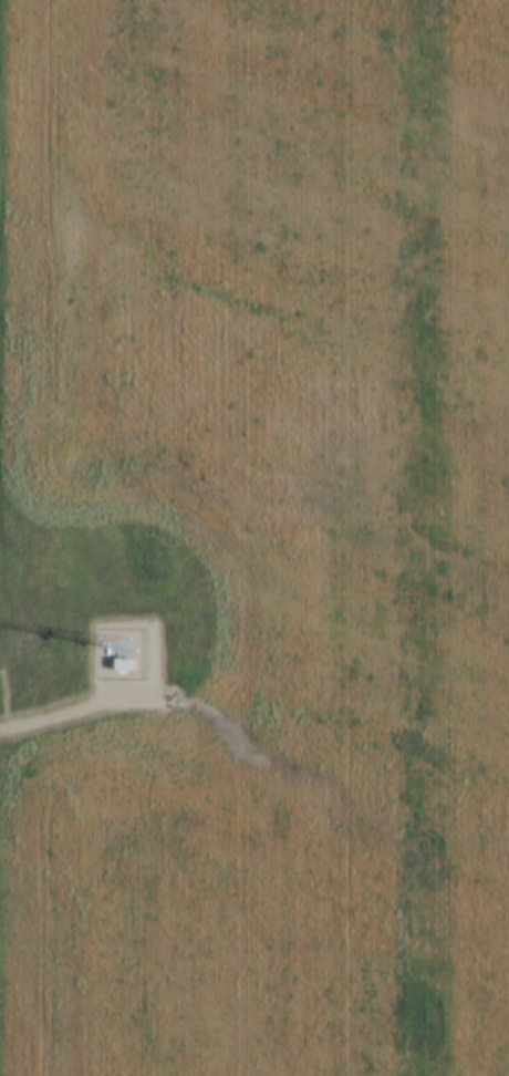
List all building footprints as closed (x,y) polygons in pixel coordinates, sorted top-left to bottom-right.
[(117,660),(138,660),(138,672),(117,672),(117,660)]
